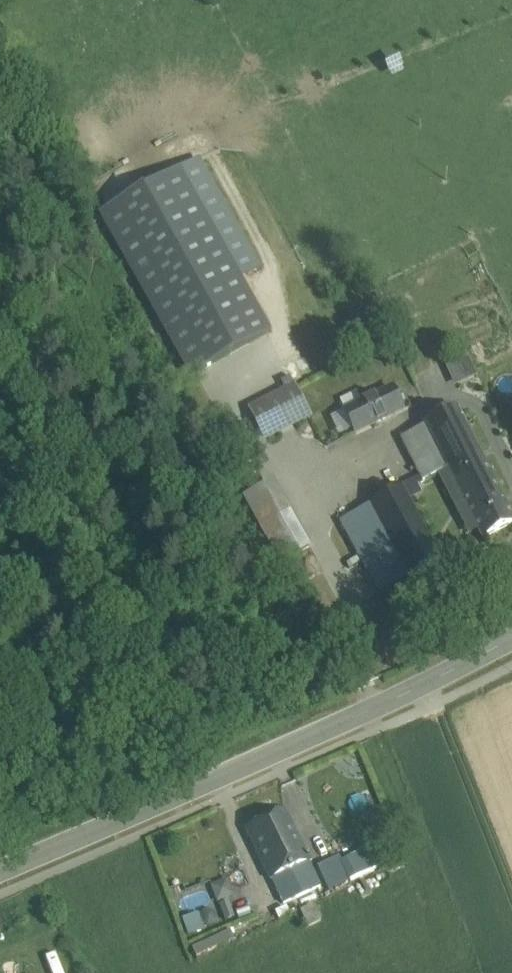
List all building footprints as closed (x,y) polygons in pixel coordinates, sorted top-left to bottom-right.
[(185,376),(269,334),(184,168),(101,211),(185,376)] [(468,355),(446,365),(455,387),(477,377),(468,355)] [(295,389),(252,411),(266,438),(309,416),(295,389)] [(392,389),(362,403),(357,393),(341,401),(346,411),(346,412),(356,434),(403,411),(392,389)] [(454,483),(486,467),(457,411),(426,427),(448,470),(454,483)] [(426,427),(401,439),(423,483),(448,470),(426,427)] [(294,456),(272,467),(276,475),(298,465),(294,456)] [(511,525),(511,518),(486,467),(454,483),(483,539),(511,525)] [(335,468),(315,478),(328,503),(331,502),(342,522),(359,512),(335,468)] [(402,489),(372,505),(410,577),(440,561),(402,489)] [(265,490),(245,501),(261,530),(281,518),(265,490)] [(410,577),(372,505),(359,512),(342,522),(369,572),(380,593),(410,577)] [(369,572),(352,581),(364,602),(380,593),(369,572)] [(285,813),(248,831),(271,879),(309,861),(285,813)] [(364,848),(319,868),(329,891),(375,871),(364,848)] [(309,861),(271,879),(284,905),(321,888),(309,861)] [(217,902),(235,895),(229,878),(211,884),(217,902)] [(200,916),(208,930),(231,915),(223,902),(200,916)] [(198,913),(183,918),(189,936),(205,930),(198,913)]
